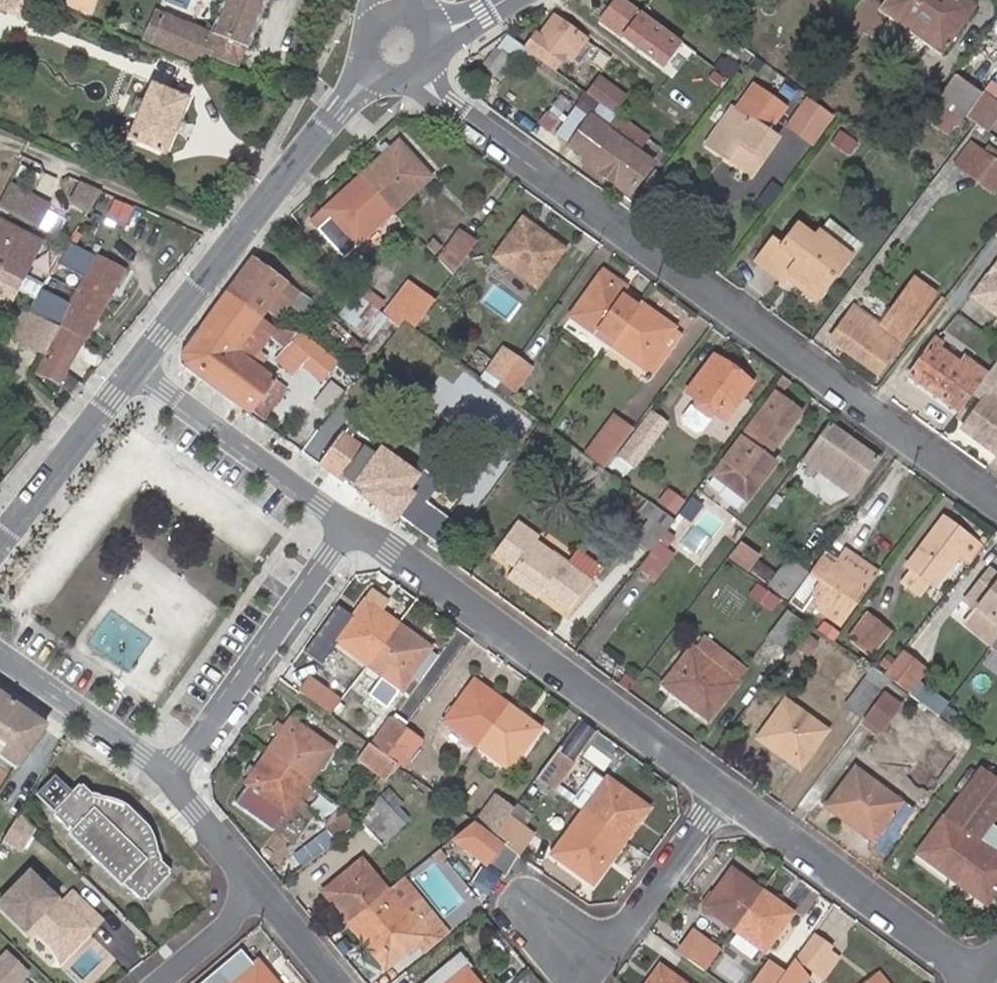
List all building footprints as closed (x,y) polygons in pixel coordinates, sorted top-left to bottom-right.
[(34,18),(39,6),(27,0),(0,0),(0,10),(6,12),(9,7),(34,18)] [(64,9),(91,19),(98,0),(67,0),(64,9)] [(208,33),(164,14),(152,42),(197,62),(202,51),(235,66),(244,46),(246,47),(266,0),(222,0),(208,33)] [(870,21),(931,66),(973,9),(961,0),(885,0),(870,21)] [(654,23),(638,11),(622,32),(639,44),(654,23)] [(533,33),(522,47),(549,67),(560,53),(567,59),(582,39),(551,16),(536,35),(533,33)] [(588,44),(582,39),(567,59),(572,63),(573,62),(588,44)] [(935,94),(960,111),(976,91),(950,73),(935,94)] [(584,93),(610,112),(621,97),(594,78),(584,93)] [(756,81),(736,106),(733,103),(706,141),(719,150),(740,165),(742,162),(754,169),(762,159),(783,131),(772,122),(786,104),(756,81)] [(154,83),(132,136),(170,153),(194,99),(154,83)] [(960,111),(983,129),(996,109),(996,103),(978,88),(976,91),(960,111)] [(812,143),(832,117),(808,99),(788,125),(812,143)] [(650,160),(634,148),(606,128),(590,115),(568,144),(586,156),(583,161),(626,193),(650,160)] [(634,148),(643,136),(615,116),(606,128),(634,148)] [(970,177),(987,154),(967,140),(950,163),(970,177)] [(397,142),(360,176),(391,210),(428,177),(397,142)] [(996,185),(996,162),(987,154),(970,177),(992,192),(996,185)] [(391,210),(360,176),(310,221),(341,256),(391,210)] [(105,193),(82,183),(72,208),(88,213),(95,196),(103,198),(105,193)] [(5,186),(0,199),(0,209),(8,212),(17,190),(5,186)] [(47,203),(17,190),(8,212),(38,224),(47,203)] [(13,290),(31,298),(36,290),(42,281),(22,271),(38,240),(0,222),(0,283),(13,290)] [(784,269),(815,291),(843,251),(812,228),(807,235),(791,223),(775,244),(766,239),(751,260),(777,279),(780,273),(784,269)] [(533,284),(560,247),(527,224),(500,261),(533,284)] [(437,260),(451,275),(471,247),(456,235),(437,260)] [(66,244),(54,261),(69,270),(79,251),(66,244)] [(996,317),(996,254),(966,294),(996,317)] [(58,327),(79,338),(81,339),(119,269),(92,255),(66,303),(50,295),(49,297),(36,290),(31,298),(26,310),(32,313),(58,327)] [(225,294),(257,319),(263,311),(275,320),(294,295),(250,262),(225,294)] [(811,296),(815,291),(784,269),(780,273),(811,296)] [(915,279),(881,326),(854,306),(831,337),(880,373),(937,295),(915,279)] [(577,321),(610,345),(639,304),(607,280),(577,321)] [(402,319),(413,326),(432,301),(407,281),(382,315),(397,326),(402,319)] [(5,306),(13,290),(0,283),(0,304),(5,306)] [(232,352),(257,319),(225,294),(181,351),(184,365),(246,411),(249,408),(263,418),(281,392),(268,382),(270,380),(232,352)] [(639,304),(610,345),(643,368),(673,329),(639,304)] [(21,333),(47,348),(58,327),(32,313),(21,333)] [(55,383),(72,396),(81,384),(62,370),(79,338),(58,327),(47,348),(34,371),(55,383)] [(964,366),(937,346),(939,342),(936,340),(910,376),(955,409),(964,396),(965,396),(979,376),(969,369),(971,365),(966,363),(964,366)] [(486,368),(500,378),(515,355),(502,345),(486,368)] [(996,354),(965,396),(964,396),(974,403),(959,425),(995,451),(996,448),(996,397),(994,395),(996,390),(996,354)] [(515,355),(500,378),(513,387),(529,366),(515,355)] [(722,420),(748,383),(712,357),(686,394),(695,400),(692,410),(704,420),(714,413),(722,420)] [(713,477),(745,499),(771,463),(765,458),(768,454),(798,410),(780,397),(776,403),(770,399),(751,426),(713,477)] [(632,467),(663,423),(649,413),(618,457),(632,467)] [(608,452),(623,432),(611,423),(595,444),(608,452)] [(803,457),(849,491),(872,459),(826,426),(803,457)] [(355,483),(374,457),(342,434),(337,441),(320,429),(302,452),(344,483),(348,477),(355,483)] [(377,459),(374,457),(355,483),(368,492),(363,498),(395,520),(399,515),(435,540),(448,523),(423,504),(438,484),(420,470),(416,476),(382,451),(377,459)] [(677,513),(686,498),(669,487),(659,502),(677,513)] [(675,519),(659,508),(637,538),(653,549),(675,519)] [(969,562),(981,546),(943,518),(907,566),(911,569),(902,582),(921,596),(930,583),(933,585),(957,552),(969,562)] [(535,539),(515,524),(493,554),(514,569),(508,579),(536,599),(539,594),(568,614),(602,567),(577,549),(567,563),(535,539)] [(731,555),(747,568),(755,556),(757,554),(741,542),(731,555)] [(787,602),(801,612),(806,603),(835,623),(844,611),(848,614),(860,598),(878,571),(845,549),(835,564),(822,554),(787,602)] [(747,568),(769,584),(778,572),(755,556),(747,568)] [(778,572),(769,584),(787,596),(805,571),(787,558),(779,570),(778,572)] [(993,575),(991,578),(984,572),(967,594),(974,600),(968,609),(996,631),(996,578),(993,575)] [(364,601),(378,610),(386,600),(386,599),(373,590),(364,601)] [(367,664),(397,624),(378,610),(364,601),(334,640),(367,664)] [(785,643),(803,619),(784,605),(767,630),(785,643)] [(854,633),(876,648),(890,628),(869,612),(854,633)] [(428,647),(397,624),(367,664),(382,675),(368,694),(386,707),(428,647)] [(747,667),(700,633),(662,684),(708,719),(747,667)] [(887,674),(913,692),(930,666),(905,649),(887,674)] [(888,681),(891,678),(886,675),(873,665),(864,678),(845,705),(861,718),(881,690),(888,681)] [(310,677),(299,693),(330,716),(341,700),(310,677)] [(444,720),(477,743),(506,704),(473,680),(444,720)] [(905,694),(888,681),(881,690),(899,703),(905,694)] [(899,703),(881,690),(861,718),(879,730),(899,703)] [(42,725),(0,696),(0,760),(15,771),(42,725)] [(758,738),(797,767),(825,730),(785,699),(758,738)] [(506,704),(477,743),(509,767),(538,728),(506,704)] [(384,755),(406,726),(391,716),(370,745),(384,755)] [(556,787),(595,727),(580,717),(541,777),(556,787)] [(292,719),(268,753),(308,781),(333,747),(292,719)] [(395,763),(400,766),(421,737),(406,726),(384,755),(392,760),(395,763)] [(382,773),(392,760),(384,755),(370,745),(365,742),(355,755),(382,773)] [(308,781),(268,753),(245,785),(247,786),(234,804),(273,831),(308,781)] [(826,807),(873,843),(901,804),(854,771),(826,807)] [(984,907),(996,889),(996,859),(992,855),(996,849),(996,833),(989,827),(996,816),(996,783),(981,771),(916,857),(984,907)] [(583,809),(623,839),(647,806),(606,776),(583,809)] [(53,812),(51,814),(61,824),(60,824),(68,831),(66,833),(120,885),(121,884),(129,890),(139,899),(141,897),(143,899),(169,873),(166,871),(168,869),(159,860),(160,858),(158,856),(157,854),(157,852),(145,825),(126,806),(98,795),(96,795),(93,794),(90,793),(80,785),(79,786),(77,784),(51,811),(53,812)] [(493,835),(510,812),(515,805),(496,790),(474,820),(493,835)] [(592,881),(623,839),(583,809),(551,851),(592,881)] [(324,826),(333,838),(353,821),(344,810),(324,826)] [(497,837),(517,851),(533,829),(510,812),(493,835),(497,837)] [(17,814),(0,843),(0,844),(17,854),(32,828),(17,814)] [(482,857),(497,837),(493,835),(474,820),(471,818),(456,839),(482,857)] [(330,883),(356,914),(395,881),(369,850),(330,883)] [(493,891),(503,871),(485,861),(474,882),(493,891)] [(395,881),(356,914),(393,959),(425,933),(432,942),(454,923),(409,869),(395,881)] [(733,929),(760,892),(730,870),(711,896),(705,892),(683,921),(704,935),(717,917),(733,929)] [(0,902),(0,909),(31,938),(36,933),(50,947),(57,963),(98,920),(70,893),(59,904),(27,874),(0,902)] [(789,914),(760,892),(733,929),(762,951),(789,914)] [(829,947),(811,934),(793,959),(812,971),(829,947)] [(687,959),(703,970),(718,949),(702,937),(687,959)] [(24,976),(4,956),(0,961),(0,982),(17,982),(24,976)] [(257,960),(231,982),(275,982),(257,960)] [(784,972),(768,961),(752,982),(776,982),(784,972)] [(661,966),(648,982),(684,982),(661,966)] [(465,968),(447,982),(478,982),(465,968)] [(387,982),(417,982),(405,969),(387,982)] [(877,975),(867,982),(884,982),(877,975)]
